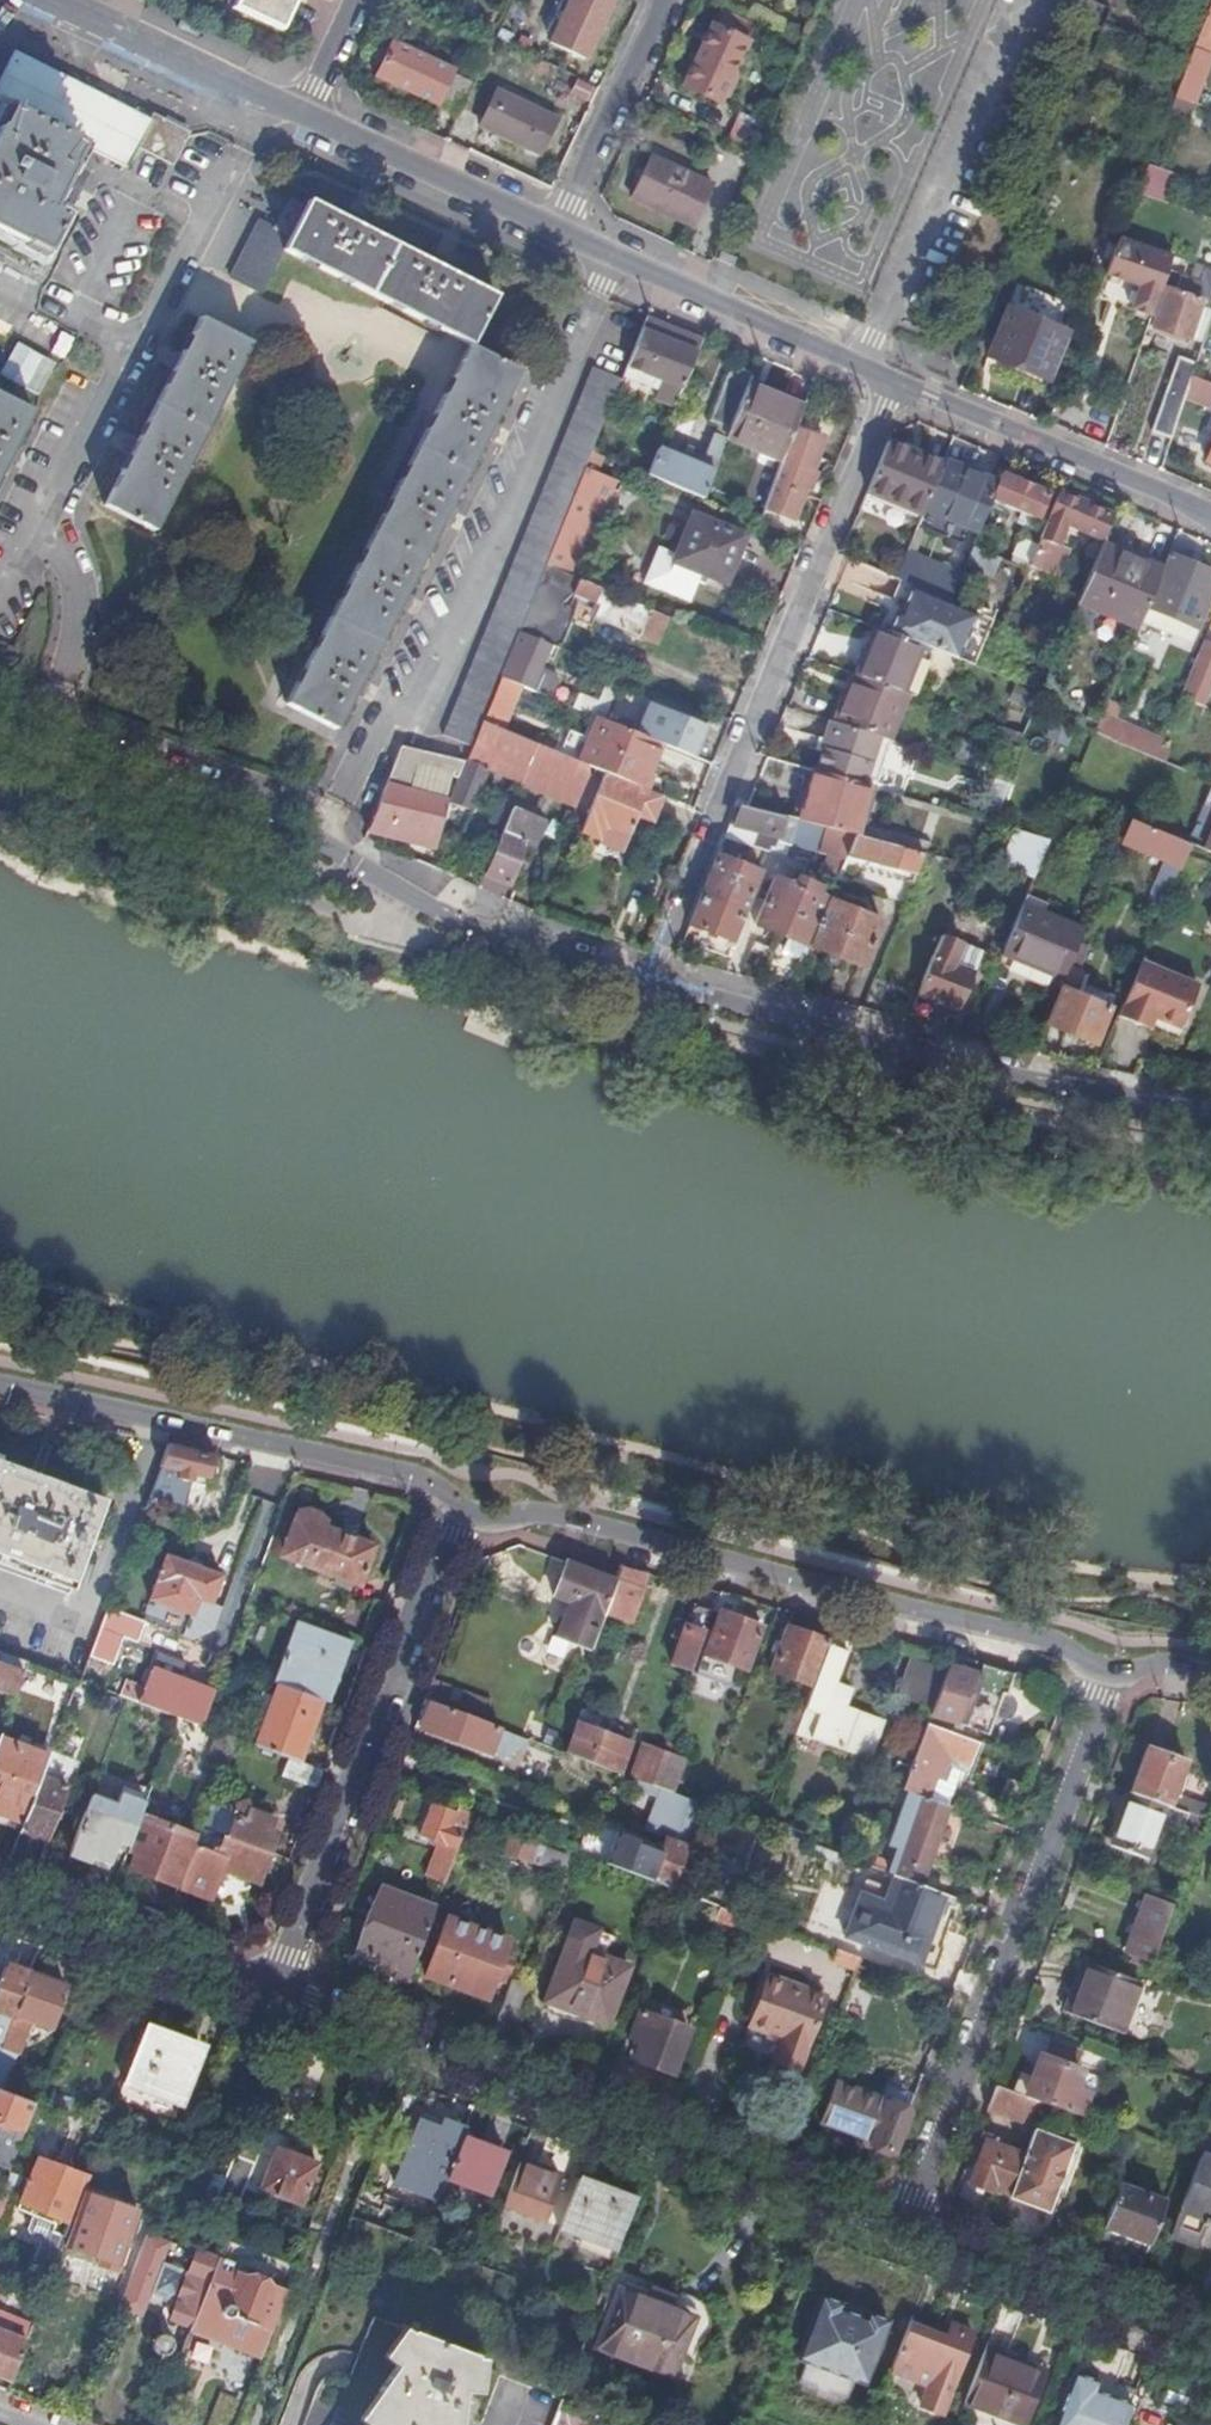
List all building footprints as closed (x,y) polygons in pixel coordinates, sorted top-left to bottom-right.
[(234,9),(282,32),(297,0),(238,0),(234,9)] [(585,63),(614,1),(612,0),(571,0),(548,45),(585,63)] [(1195,50),(1210,56),(1210,10),(1195,50)] [(684,88),(719,105),(755,29),(720,12),(684,88)] [(393,44),(391,48),(383,64),(376,79),(456,116),(470,83),(452,75),(454,72),(393,44)] [(383,64),(391,48),(385,45),(377,62),(383,64)] [(1190,65),(1176,100),(1194,105),(1210,61),(1210,56),(1195,50),(1190,65)] [(56,200),(71,169),(70,168),(80,148),(125,171),(136,149),(169,166),(184,137),(152,120),(148,127),(64,84),(62,87),(9,60),(0,77),(0,108),(8,113),(0,130),(0,237),(22,248),(24,246),(44,256),(62,220),(49,214),(56,200)] [(541,157),(557,122),(496,93),(479,128),(541,157)] [(741,116),(730,140),(757,153),(767,127),(741,116)] [(693,229),(713,186),(651,157),(631,199),(693,229)] [(71,169),(56,200),(69,206),(84,176),(71,169)] [(1174,179),(1148,170),(1139,194),(1165,203),(1174,179)] [(268,246),(284,253),(469,348),(471,348),(496,298),(445,272),(448,264),(442,260),(435,257),(431,265),(359,229),(363,221),(356,217),(349,213),(345,221),(310,203),(306,210),(290,202),(276,231),(268,246)] [(268,246),(276,231),(259,223),(230,281),(245,288),(261,297),(284,253),(268,246)] [(1120,240),(1106,278),(1140,291),(1133,313),(1152,319),(1168,274),(1173,258),(1120,240)] [(1173,258),(1168,274),(1184,280),(1185,279),(1203,285),(1208,270),(1173,258)] [(1184,280),(1178,296),(1167,292),(1155,328),(1205,344),(1210,328),(1210,326),(1210,271),(1208,270),(1203,285),(1185,279),(1184,280)] [(261,297),(245,288),(223,333),(238,341),(261,297)] [(999,364),(1048,385),(1068,338),(1008,312),(988,358),(999,364)] [(696,340),(645,320),(623,376),(645,385),(649,377),(662,383),(655,401),(675,409),(697,356),(691,353),(696,340)] [(238,341),(223,333),(200,321),(177,366),(134,453),(106,509),(154,533),(249,346),(238,341)] [(471,348),(469,348),(318,646),(310,641),(304,651),(313,657),(287,707),(337,731),(355,695),(363,700),(367,693),(370,686),(362,682),(398,610),(406,613),(410,606),(413,599),(406,595),(442,524),(450,528),(454,521),(457,514),(449,509),(485,438),(493,442),(497,435),(500,428),(493,424),(510,388),(518,372),(471,348)] [(1154,433),(1173,440),(1187,399),(1194,379),(1198,364),(1179,358),(1154,433)] [(1044,392),(1048,385),(999,364),(995,372),(1044,392)] [(749,385),(754,373),(734,365),(711,420),(721,425),(731,429),(749,385)] [(472,751),(483,724),(501,678),(517,639),(520,632),(547,566),(592,454),(621,380),(593,369),(443,739),(472,751)] [(1187,399),(1210,409),(1210,386),(1194,379),(1187,399)] [(804,408),(749,385),(731,429),(727,439),(782,462),(796,428),(804,408)] [(31,414),(0,398),(0,476),(6,465),(14,469),(17,461),(21,454),(14,449),(31,414)] [(731,429),(721,425),(717,434),(727,439),(731,429)] [(827,441),(796,428),(782,462),(763,510),(792,522),(805,491),(811,493),(820,473),(815,471),(827,441)] [(681,459),(658,450),(648,476),(702,501),(727,439),(717,434),(716,434),(706,459),(702,468),(681,459)] [(910,454),(886,445),(866,494),(921,517),(922,514),(939,472),(908,460),(910,454)] [(684,451),(681,459),(702,468),(706,459),(684,451)] [(547,566),(565,573),(592,506),(603,510),(615,481),(597,474),(602,459),(592,454),(547,566)] [(941,466),(910,454),(908,460),(939,472),(941,466)] [(922,514),(921,517),(917,526),(945,537),(951,524),(976,534),(989,503),(991,504),(997,488),(943,466),(924,514),(922,514)] [(1049,497),(1001,477),(997,488),(991,504),(1038,523),(1049,497)] [(1108,516),(1058,495),(1040,542),(1031,564),(1029,569),(1053,579),(1066,551),(1058,548),(1067,527),(1098,540),(1108,516)] [(726,585),(744,539),(692,518),(676,557),(660,551),(645,584),(692,604),(700,584),(706,586),(710,578),(726,585)] [(1031,564),(1040,542),(1022,535),(1014,557),(1031,564)] [(1163,568),(1104,542),(1101,550),(1160,575),(1163,568)] [(961,566),(991,578),(998,559),(968,547),(961,566)] [(1160,575),(1101,550),(1077,607),(1137,632),(1148,604),(1160,575)] [(906,553),(895,581),(912,588),(951,604),(962,577),(906,553)] [(1160,575),(1148,604),(1198,625),(1210,594),(1210,572),(1169,554),(1163,568),(1160,575)] [(1027,573),(1000,562),(984,603),(1011,614),(1027,573)] [(526,635),(554,647),(575,595),(600,606),(595,619),(641,638),(652,610),(565,573),(547,566),(520,632),(526,635)] [(951,604),(912,588),(900,616),(897,615),(889,634),(933,651),(974,667),(993,622),(951,604)] [(889,634),(873,628),(855,677),(907,695),(915,698),(933,651),(889,634)] [(523,642),(526,635),(520,632),(517,639),(523,642)] [(546,651),(523,642),(510,675),(533,685),(546,651)] [(1198,657),(1180,700),(1203,710),(1210,692),(1210,663),(1198,657)] [(832,723),(878,739),(887,741),(907,695),(855,677),(851,675),(832,723)] [(602,720),(628,731),(636,711),(613,702),(620,685),(612,683),(602,705),(583,696),(577,710),(595,717),(602,720)] [(667,748),(691,758),(704,728),(651,707),(638,736),(667,748)] [(561,757),(582,765),(602,720),(595,717),(585,739),(570,733),(561,757)] [(1101,718),(1094,736),(1154,761),(1162,742),(1101,718)] [(592,769),(604,775),(648,792),(667,748),(638,736),(628,731),(602,720),(582,765),(587,767),(592,769)] [(814,772),(864,787),(878,739),(832,723),(828,722),(822,742),(819,753),(814,772)] [(1067,749),(1074,731),(1054,723),(1047,741),(1067,749)] [(489,773),(521,786),(537,746),(483,724),(472,751),(466,765),(401,750),(368,834),(385,840),(386,838),(431,849),(442,820),(446,803),(445,803),(413,793),(422,767),(454,774),(462,777),(450,805),(473,814),(489,773)] [(978,771),(1006,781),(1024,737),(1009,732),(997,759),(985,755),(978,771)] [(822,742),(817,740),(813,752),(819,753),(822,742)] [(521,786),(576,809),(589,777),(587,767),(582,765),(561,757),(537,746),(521,786)] [(445,803),(454,774),(422,767),(413,793),(445,803)] [(814,772),(806,769),(791,821),(799,823),(814,772)] [(799,823),(853,837),(857,838),(870,789),(864,787),(814,772),(799,823)] [(659,826),(670,802),(648,792),(604,775),(595,804),(582,834),(624,852),(639,818),(659,826)] [(513,805),(484,878),(508,887),(525,844),(534,848),(544,824),(533,819),(535,814),(513,805)] [(771,837),(778,818),(739,808),(730,828),(771,837)] [(863,840),(923,855),(951,862),(962,821),(939,815),(931,845),(866,828),(863,840)] [(1198,821),(1187,846),(1189,848),(1210,857),(1210,826),(1198,821)] [(1185,856),(1189,848),(1187,846),(1132,823),(1122,847),(1168,866),(1173,852),(1185,856)] [(1000,866),(1033,881),(1049,843),(1014,833),(1000,866)] [(878,868),(914,878),(923,855),(863,840),(857,838),(853,837),(845,859),(851,861),(849,867),(877,874),(878,868)] [(719,857),(689,929),(732,946),(761,875),(719,857)] [(1115,857),(1111,866),(1126,872),(1130,863),(1115,857)] [(1196,881),(1202,866),(1184,858),(1178,874),(1196,881)] [(1156,885),(1170,891),(1174,882),(1160,876),(1156,885)] [(755,927),(809,948),(828,902),(774,880),(755,927)] [(828,902),(809,948),(862,968),(881,922),(828,902)] [(1001,957),(1063,982),(1069,968),(1078,947),(1083,933),(1022,908),(1001,957)] [(924,981),(918,995),(957,1012),(972,974),(980,953),(956,944),(941,938),(940,942),(924,981)] [(1078,947),(1069,968),(1078,972),(1087,951),(1078,947)] [(1001,957),(998,965),(1059,991),(1063,982),(1001,957)] [(1197,989),(1139,964),(1118,1014),(1116,1019),(1139,1029),(1144,1018),(1178,1032),(1197,989)] [(1059,991),(1045,1027),(1093,1047),(1108,1010),(1081,998),(1074,996),(1083,974),(1078,972),(1069,968),(1063,982),(1059,991)] [(1081,998),(1108,1010),(1112,997),(1086,987),(1081,998)] [(1144,1018),(1139,1029),(1179,1046),(1184,1035),(1178,1032),(1144,1018)] [(213,1458),(168,1447),(160,1469),(179,1473),(178,1482),(186,1483),(187,1475),(208,1480),(213,1458)] [(0,1474),(0,1560),(72,1587),(99,1511),(0,1474)] [(312,1550),(308,1562),(306,1569),(359,1588),(373,1548),(322,1530),(322,1525),(314,1510),(297,1514),(287,1542),(312,1550)] [(283,1552),(308,1562),(312,1550),(287,1542),(283,1552)] [(220,1580),(163,1560),(148,1602),(191,1618),(197,1602),(200,1603),(198,1610),(208,1613),(220,1580)] [(558,1636),(593,1648),(604,1617),(616,1584),(566,1565),(553,1599),(569,1605),(558,1636)] [(616,1584),(604,1617),(632,1627),(650,1576),(622,1568),(616,1584)] [(745,1602),(721,1596),(715,1613),(722,1615),(706,1658),(747,1672),(764,1630),(738,1621),(745,1602)] [(124,1607),(111,1602),(103,1623),(117,1628),(124,1607)] [(675,1668),(693,1674),(715,1613),(696,1606),(675,1668)] [(117,1628),(103,1623),(90,1659),(107,1666),(120,1630),(117,1628)] [(346,1641),(299,1624),(276,1686),(323,1704),(346,1641)] [(806,1709),(797,1735),(871,1763),(886,1724),(846,1709),(837,1706),(843,1688),(863,1634),(837,1627),(829,1645),(813,1690),(812,1695),(806,1709)] [(813,1690),(829,1645),(789,1630),(773,1675),(813,1690)] [(12,1701),(26,1664),(0,1655),(0,1696),(12,1701)] [(933,1714),(948,1674),(914,1663),(899,1702),(933,1714)] [(983,1677),(950,1669),(948,1674),(933,1714),(932,1719),(990,1740),(1005,1698),(1009,1699),(1017,1678),(1010,1676),(1011,1674),(985,1667),(983,1677)] [(433,1684),(426,1703),(486,1725),(493,1706),(433,1684)] [(201,1729),(213,1697),(179,1685),(175,1695),(147,1685),(139,1707),(176,1719),(201,1729)] [(323,1704),(276,1686),(253,1747),(289,1760),(301,1764),(323,1704)] [(852,1691),(843,1688),(837,1706),(846,1709),(852,1691)] [(795,1705),(806,1709),(812,1695),(800,1691),(795,1705)] [(426,1703),(417,1726),(423,1728),(422,1730),(492,1756),(494,1751),(514,1759),(522,1739),(486,1725),(426,1703)] [(568,1756),(623,1776),(634,1746),(622,1741),(625,1733),(615,1730),(612,1737),(580,1726),(568,1756)] [(981,1746),(928,1728),(904,1793),(925,1800),(949,1808),(960,1780),(967,1782),(981,1746)] [(224,1763),(232,1740),(216,1734),(207,1757),(224,1763)] [(41,1780),(47,1761),(0,1744),(0,1817),(24,1826),(41,1780)] [(653,1788),(665,1792),(675,1796),(688,1761),(674,1757),(677,1749),(668,1745),(665,1753),(653,1788)] [(634,1780),(653,1788),(665,1753),(647,1747),(634,1780)] [(1210,1811),(1176,1797),(1188,1764),(1150,1751),(1133,1796),(1191,1818),(1206,1823),(1210,1811)] [(316,1792),(322,1772),(301,1764),(289,1760),(282,1778),(316,1792)] [(11,1863),(35,1872),(65,1789),(41,1780),(24,1826),(11,1863)] [(395,1788),(391,1800),(397,1802),(402,1790),(395,1788)] [(670,1841),(691,1849),(706,1807),(675,1796),(665,1792),(651,1834),(670,1841)] [(904,1793),(899,1806),(921,1814),(925,1800),(904,1793)] [(1191,1818),(1133,1796),(1114,1849),(1147,1861),(1152,1849),(1176,1857),(1191,1818)] [(129,1850),(136,1830),(144,1807),(120,1797),(117,1809),(91,1799),(69,1859),(89,1865),(91,1861),(109,1868),(117,1845),(129,1850)] [(928,1871),(949,1808),(925,1800),(921,1814),(919,1820),(905,1815),(892,1850),(898,1852),(897,1857),(905,1860),(904,1863),(928,1871)] [(226,1840),(269,1855),(275,1838),(268,1835),(272,1824),(250,1816),(247,1806),(232,1811),(210,1803),(200,1830),(226,1840)] [(446,1886),(473,1816),(461,1812),(460,1817),(434,1808),(423,1837),(447,1846),(445,1851),(439,1850),(428,1879),(446,1886)] [(129,1850),(128,1855),(135,1857),(130,1871),(175,1888),(194,1837),(149,1820),(144,1832),(136,1830),(129,1850)] [(609,1867),(675,1892),(691,1849),(670,1841),(664,1857),(639,1847),(641,1842),(620,1835),(609,1867)] [(567,1879),(574,1860),(512,1837),(506,1856),(567,1879)] [(258,1885),(269,1855),(226,1840),(223,1851),(216,1848),(214,1854),(197,1848),(182,1890),(211,1901),(218,1880),(229,1875),(258,1885)] [(864,1854),(860,1865),(875,1871),(879,1859),(864,1854)] [(947,1898),(897,1879),(887,1907),(863,1899),(847,1941),(897,1960),(900,1954),(924,1962),(947,1898)] [(378,1971),(409,1984),(437,1911),(383,1891),(359,1955),(381,1964),(378,1971)] [(1153,1964),(1174,1910),(1149,1900),(1128,1955),(1153,1964)] [(718,1922),(742,1931),(747,1919),(723,1910),(718,1922)] [(428,1979),(489,2004),(496,1985),(506,1988),(514,1966),(505,1963),(512,1945),(451,1921),(428,1979)] [(630,1971),(606,1962),(592,1957),(599,1939),(601,1933),(578,1924),(548,2003),(609,2027),(630,1971)] [(592,1957),(606,1962),(613,1944),(599,1939),(592,1957)] [(834,1965),(858,1973),(862,1961),(839,1952),(834,1965)] [(922,1968),(924,1962),(900,1954),(897,1960),(922,1968)] [(1123,2035),(1142,1985),(1091,1967),(1079,2001),(1072,1999),(1067,2015),(1123,2035)] [(30,1978),(5,1969),(0,1984),(0,2060),(3,2052),(30,1978)] [(1207,1993),(1210,1982),(1210,1976),(1196,1971),(1191,1986),(1207,1993)] [(67,1992),(30,1978),(3,2052),(16,2057),(29,2022),(52,2031),(67,1992)] [(802,2070),(829,2001),(772,1979),(745,2048),(802,2070)] [(492,2040),(511,2048),(532,1991),(513,1984),(492,2040)] [(675,2077),(692,2033),(643,2014),(634,2041),(643,2045),(636,2062),(675,2077)] [(185,2047),(144,2032),(124,2086),(181,2106),(197,2066),(181,2061),(185,2047)] [(1028,2099),(1046,2106),(1082,2120),(1089,2098),(1075,2092),(1082,2074),(1078,2073),(1084,2055),(1052,2043),(1045,2060),(1043,2060),(1028,2099)] [(871,2149),(894,2157),(911,2114),(839,2087),(825,2125),(872,2143),(871,2149)] [(1028,2099),(997,2088),(988,2111),(1037,2130),(1046,2106),(1028,2099)] [(18,2128),(12,2146),(19,2149),(35,2104),(0,2092),(0,2121),(18,2128)] [(462,2142),(466,2133),(442,2124),(440,2134),(418,2126),(395,2186),(439,2202),(447,2182),(460,2148),(462,2142)] [(282,2139),(266,2133),(254,2166),(245,2188),(304,2208),(319,2167),(278,2152),(282,2139)] [(1027,2160),(1013,2198),(1031,2205),(1030,2208),(1049,2216),(1056,2198),(1065,2201),(1074,2178),(1065,2175),(1075,2148),(1036,2133),(1027,2160)] [(994,2190),(1013,2198),(1027,2160),(996,2148),(997,2142),(984,2138),(976,2163),(980,2164),(972,2187),(992,2194),(994,2190)] [(503,2157),(462,2142),(460,2148),(501,2163),(503,2157)] [(501,2163),(460,2148),(447,2182),(489,2197),(501,2163)] [(1065,2175),(1074,2178),(1085,2151),(1075,2148),(1065,2175)] [(1203,2158),(1173,2240),(1200,2249),(1207,2229),(1210,2230),(1210,2161),(1203,2158)] [(245,2188),(254,2166),(233,2159),(214,2219),(231,2226),(245,2188)] [(86,2189),(89,2180),(39,2162),(32,2181),(29,2180),(27,2187),(29,2188),(20,2211),(60,2227),(56,2235),(52,2234),(47,2248),(61,2253),(63,2247),(83,2194),(86,2189)] [(538,2181),(540,2174),(519,2165),(504,2207),(543,2222),(556,2187),(538,2181)] [(559,2181),(540,2174),(538,2181),(556,2187),(559,2181)] [(616,2195),(579,2182),(560,2231),(618,2252),(633,2210),(613,2203),(616,2195)] [(1105,2230),(1153,2247),(1167,2206),(1121,2188),(1105,2230)] [(103,2196),(86,2189),(83,2194),(101,2201),(103,2196)] [(83,2194),(63,2247),(99,2261),(121,2269),(141,2217),(101,2201),(83,2194)] [(636,2203),(616,2195),(613,2203),(633,2210),(636,2203)] [(115,2308),(140,2318),(169,2242),(144,2232),(115,2308)] [(190,2336),(192,2329),(218,2262),(202,2256),(174,2330),(190,2336)] [(262,2357),(286,2294),(236,2274),(238,2268),(218,2260),(218,2262),(192,2329),(262,2357)] [(119,2277),(121,2269),(99,2261),(96,2268),(119,2277)] [(28,2343),(50,2284),(18,2272),(0,2321),(0,2333),(28,2343)] [(648,2290),(643,2302),(692,2322),(680,2356),(693,2360),(697,2351),(704,2343),(710,2330),(711,2316),(708,2310),(705,2305),(691,2302),(671,2299),(648,2290)] [(692,2322),(643,2302),(617,2294),(597,2351),(671,2379),(680,2356),(692,2322)] [(797,2386),(846,2405),(853,2385),(863,2388),(887,2326),(865,2318),(863,2324),(837,2313),(840,2308),(819,2300),(795,2363),(805,2366),(797,2386)] [(908,2324),(890,2374),(928,2389),(920,2410),(940,2417),(970,2337),(950,2328),(947,2338),(908,2324)] [(9,2393),(28,2343),(0,2333),(0,2390),(9,2393)] [(477,2359),(410,2334),(389,2367),(398,2370),(377,2400),(384,2403),(369,2424),(459,2424),(463,2395),(471,2397),(477,2359)] [(166,2336),(161,2336),(156,2339),(154,2343),(154,2347),(155,2351),(158,2355),(161,2357),(166,2357),(170,2356),(174,2352),(175,2349),(174,2343),(171,2339),(166,2336)] [(965,2406),(1016,2424),(1024,2424),(1040,2380),(1023,2373),(1024,2367),(985,2353),(965,2406)] [(1131,2410),(1093,2396),(1095,2389),(1074,2381),(1058,2424),(1126,2424),(1131,2410)] [(590,2415),(557,2405),(550,2424),(586,2424),(590,2415)]
